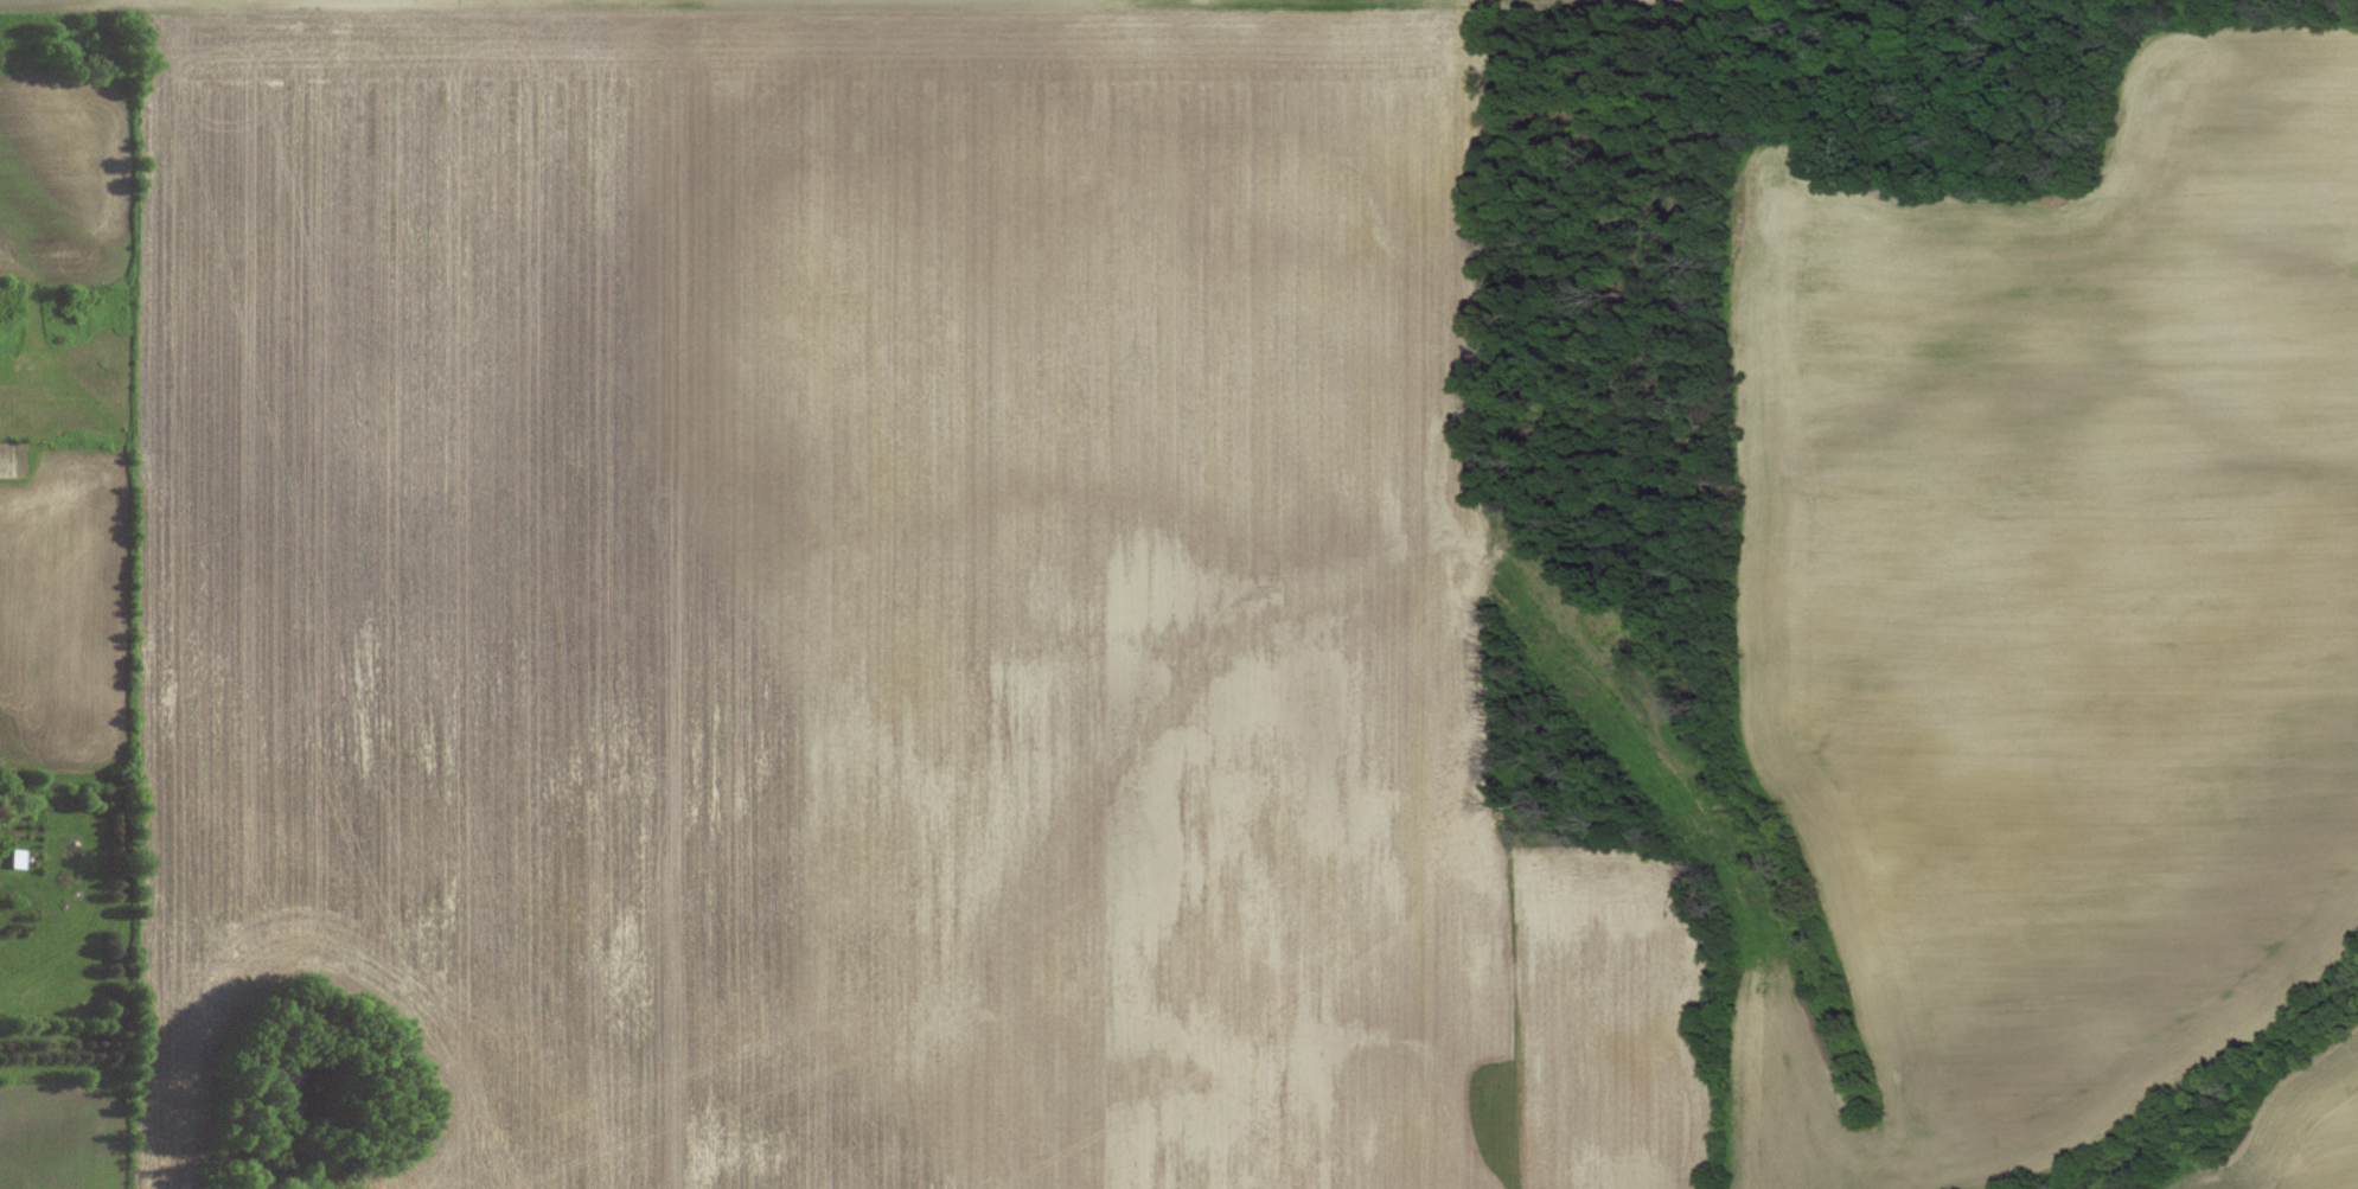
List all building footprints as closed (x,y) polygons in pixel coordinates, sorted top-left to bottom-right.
[(24,868),(25,850),(11,849),(10,868),(24,868)]
